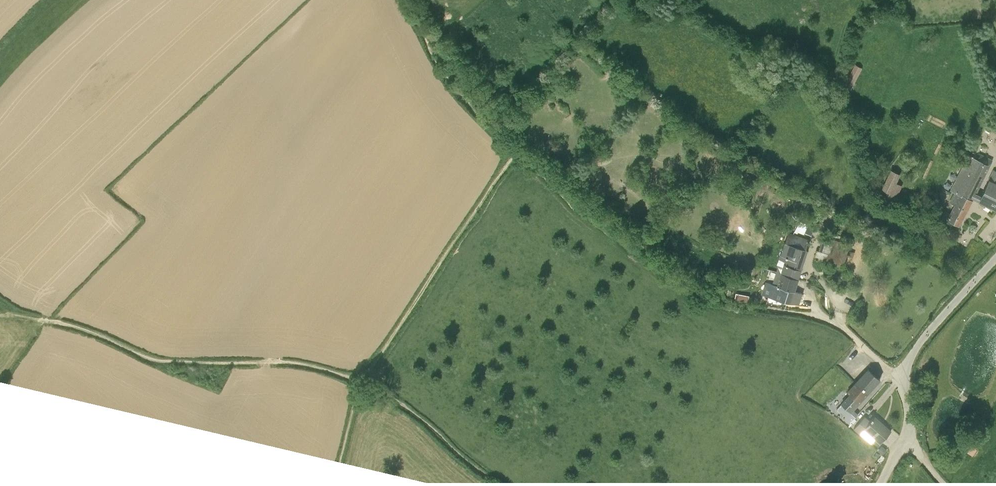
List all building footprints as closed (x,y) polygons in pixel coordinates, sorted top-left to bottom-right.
[(854,64),(843,87),(850,91),(862,68),(854,64)] [(591,146),(582,155),(593,165),(602,156),(591,146)] [(947,220),(959,226),(973,198),(995,209),(995,171),(993,169),(981,196),(977,194),(992,160),(980,154),(977,159),(967,154),(949,190),(953,192),(949,202),(953,204),(950,213),(947,220)] [(890,169),(878,195),(893,202),(901,185),(895,183),(900,173),(895,171),(890,169)] [(916,206),(913,211),(919,215),(922,209),(916,206)] [(947,220),(950,213),(944,211),(941,217),(947,220)] [(799,221),(794,232),(797,233),(798,232),(803,234),(804,233),(807,234),(810,235),(813,227),(807,225),(807,224),(799,221)] [(780,255),(803,263),(807,250),(805,249),(809,239),(788,232),(786,238),(780,255)] [(829,244),(848,249),(849,244),(830,238),(829,244)] [(848,249),(829,244),(821,242),(819,250),(816,249),(814,258),(842,267),(848,249)] [(776,272),(798,279),(803,263),(780,255),(777,265),(778,267),(776,272)] [(798,279),(776,272),(772,284),(765,282),(761,295),(768,297),(766,306),(770,307),(784,309),(786,302),(789,303),(799,304),(802,294),(794,291),(798,279)] [(736,294),(734,300),(756,303),(757,297),(736,294)] [(841,405),(837,410),(847,417),(844,420),(849,424),(857,415),(853,411),(880,380),(868,370),(847,393),(848,394),(840,404),(841,405)] [(922,393),(925,408),(933,406),(932,401),(934,401),(931,391),(922,393)] [(864,430),(874,439),(880,444),(891,431),(874,417),(872,419),(870,420),(871,421),(870,422),(864,417),(853,429),(859,435),(864,430)] [(864,430),(859,435),(871,443),(874,439),(864,430)] [(973,444),(967,452),(972,456),(978,448),(973,444)] [(881,446),(877,452),(882,455),(886,450),(881,446)]
